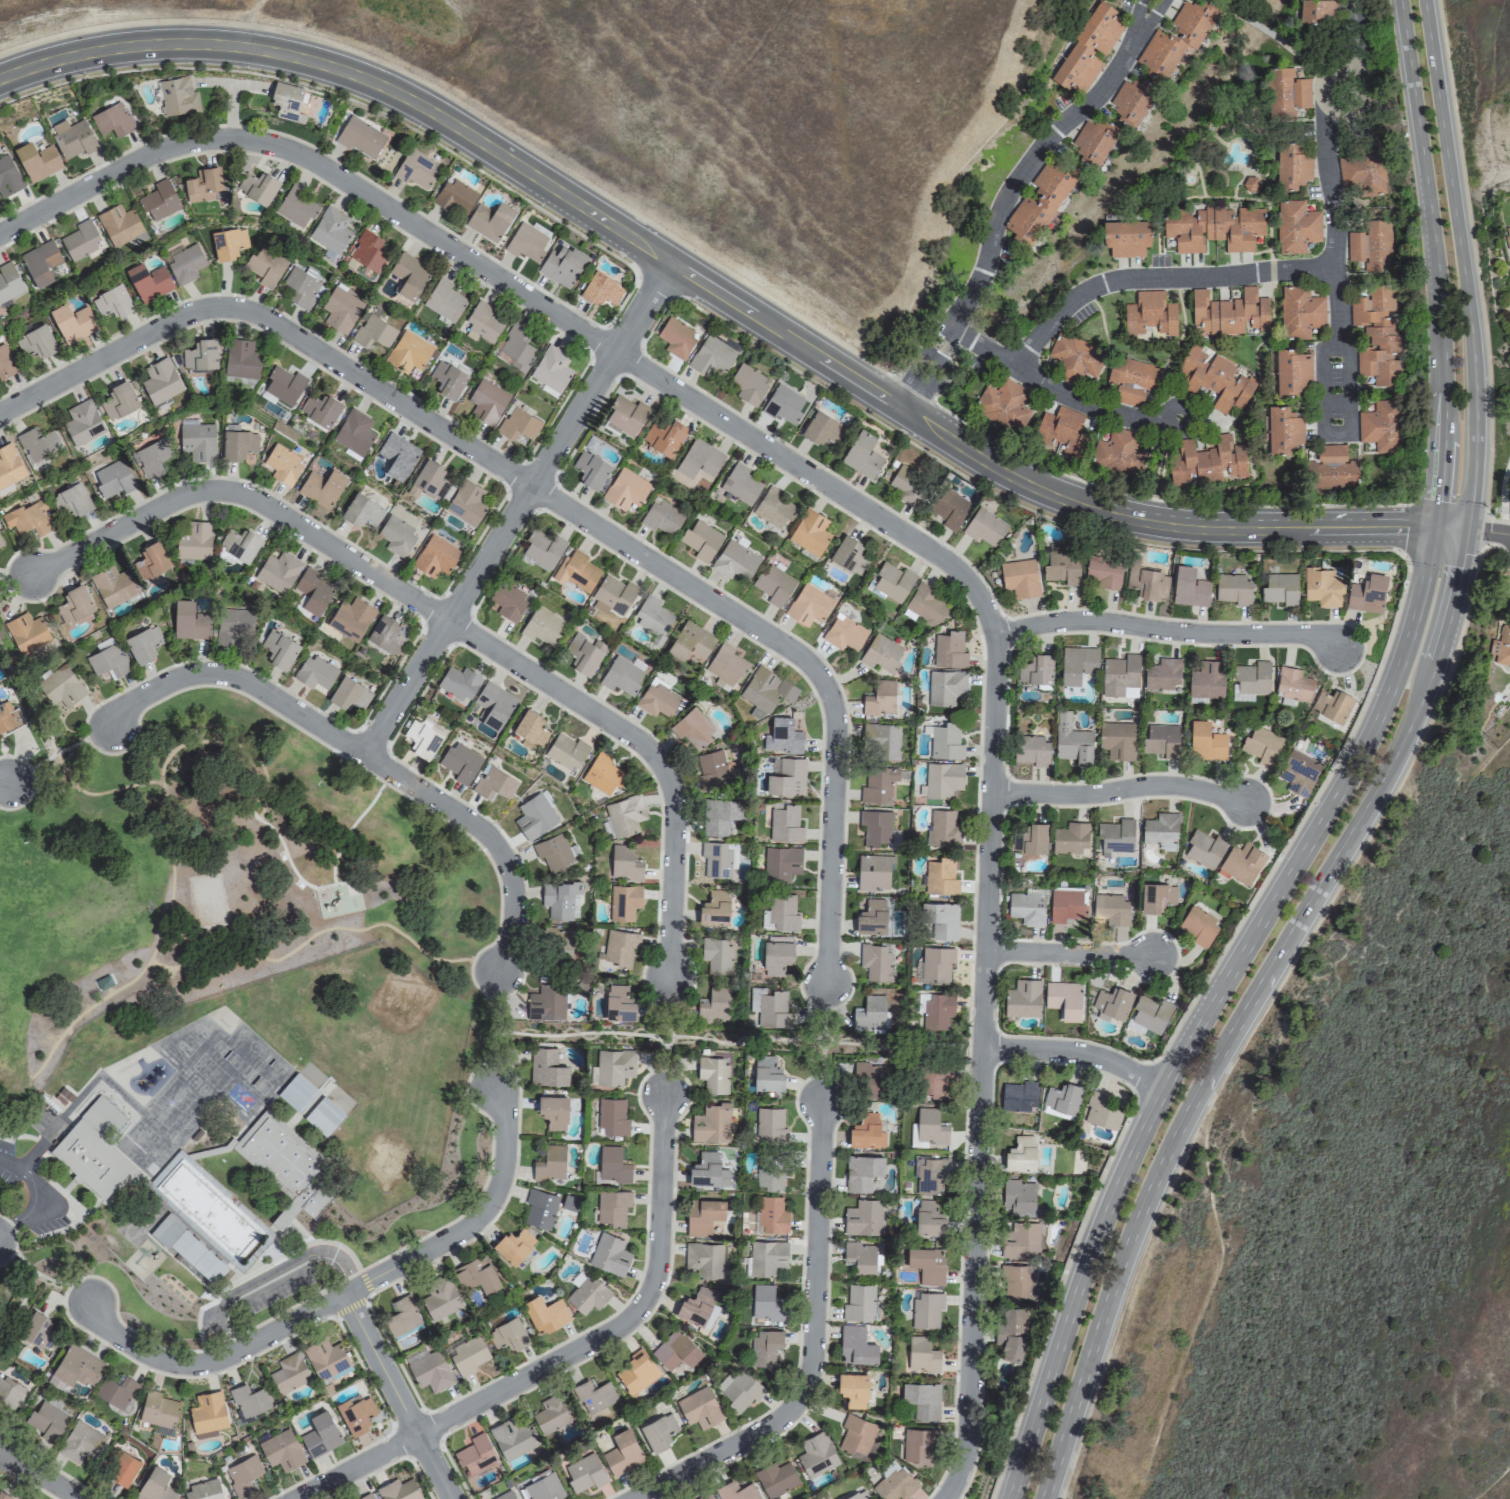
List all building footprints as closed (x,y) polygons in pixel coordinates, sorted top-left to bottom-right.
[(1114,16),(1117,11),(1098,0),(1096,0),(1073,40),(1074,40),(1051,79),(1082,97),(1125,22),(1114,16)] [(1203,0),(1202,0),(1198,6),(1187,0),(1183,0),(1171,23),(1177,27),(1171,38),(1154,28),(1134,65),(1165,82),(1186,44),(1196,50),(1219,9),(1203,0)] [(1318,0),(1300,0),(1300,22),(1335,23),(1335,0),(1318,0)] [(1310,79),(1294,79),(1293,68),(1268,69),(1269,119),(1292,118),(1292,109),(1311,108),(1310,79)] [(200,112),(197,91),(190,92),(189,77),(159,80),(163,116),(200,112)] [(1134,130),(1159,88),(1142,79),(1138,85),(1125,78),(1107,108),(1119,114),(1116,119),(1134,130)] [(303,89),(275,81),(269,103),(278,106),(276,117),(303,124),(305,115),(297,113),(303,89)] [(98,135),(111,129),(115,138),(134,130),(122,101),(90,115),(98,135)] [(387,137),(350,114),(334,141),(347,149),(349,146),(372,160),(387,137)] [(1085,121),(1067,152),(1097,170),(1120,129),(1097,116),(1092,125),(1085,121)] [(64,160),(83,151),(85,155),(98,149),(83,118),(68,126),(65,120),(49,128),(64,160)] [(13,149),(29,183),(62,168),(51,145),(35,152),(30,142),(13,149)] [(1312,182),(1312,150),(1297,150),(1297,144),(1277,144),(1276,189),(1297,190),(1297,182),(1312,182)] [(438,164),(409,148),(401,162),(408,166),(402,178),(424,190),(438,164)] [(1337,154),(1341,188),(1356,187),(1357,197),(1386,194),(1381,149),(1337,154)] [(8,154),(0,158),(0,197),(1,198),(24,187),(8,154)] [(1022,194),(1002,228),(1034,246),(1078,171),(1057,159),(1053,166),(1044,161),(1030,185),(1039,190),(1033,201),(1022,194)] [(195,170),(197,178),(184,180),(187,202),(224,197),(219,166),(195,170)] [(265,208),(280,182),(261,171),(257,179),(246,172),(236,190),(265,208)] [(1253,176),(1241,184),(1247,195),(1260,187),(1253,176)] [(152,184),(154,190),(136,198),(143,213),(147,211),(152,221),(181,208),(166,177),(152,184)] [(435,203),(466,218),(478,192),(447,178),(435,203)] [(302,196),(305,191),(292,183),(274,212),(302,228),(308,217),(312,220),(320,206),(302,196)] [(1321,211),(1304,212),(1304,200),(1277,201),(1278,253),(1305,253),(1305,242),(1321,242),(1321,211)] [(496,243),(515,210),(499,201),(493,212),(477,203),(464,225),(496,243)] [(133,238),(136,243),(146,238),(132,208),(123,212),(119,203),(96,214),(112,248),(133,238)] [(352,232),(344,227),(349,218),(327,204),(307,237),(328,250),(326,254),(335,259),(352,232)] [(1264,210),(1234,211),(1234,207),(1195,209),(1195,215),(1162,216),(1163,238),(1175,237),(1175,254),(1204,253),(1203,241),(1224,240),(1224,253),(1253,252),(1253,236),(1265,236),(1264,210)] [(77,229),(59,238),(71,262),(97,249),(94,242),(99,240),(88,218),(74,225),(77,229)] [(537,263),(551,232),(532,223),(531,226),(519,220),(504,250),(516,256),(518,254),(537,263)] [(1144,257),(1144,247),(1151,247),(1150,221),(1103,222),(1104,247),(1109,247),(1109,258),(1144,257)] [(1347,232),(1347,261),(1364,261),(1365,271),(1390,271),(1390,221),(1366,221),(1366,232),(1347,232)] [(236,249),(247,248),(245,228),(211,232),(214,262),(238,259),(236,249)] [(377,274),(387,256),(377,250),(383,240),(363,229),(347,257),(377,274)] [(62,262),(52,239),(19,254),(35,289),(53,281),(47,269),(62,262)] [(178,286),(197,277),(194,270),(206,265),(196,243),(165,257),(178,286)] [(568,290),(588,257),(571,247),(570,250),(561,245),(557,252),(551,249),(537,272),(568,290)] [(286,260),(259,246),(255,255),(250,252),(243,267),(260,275),(256,283),(272,290),(286,260)] [(432,270),(401,251),(388,273),(402,281),(395,292),(412,303),(432,270)] [(24,292),(11,261),(0,265),(0,302),(24,292)] [(163,266),(146,273),(141,262),(125,270),(140,304),(174,289),(163,266)] [(308,312),(324,285),(292,266),(281,283),(296,292),(290,301),(308,312)] [(579,295),(599,307),(603,300),(614,306),(625,288),(594,270),(579,295)] [(449,290),(452,283),(437,276),(422,307),(455,323),(466,298),(449,290)] [(111,312),(114,319),(133,310),(121,283),(90,297),(99,317),(111,312)] [(364,303),(333,286),(320,308),(328,313),(322,323),(345,336),(364,303)] [(1268,330),(1268,298),(1256,298),(1256,287),(1241,286),(1241,299),(1231,299),(1231,301),(1206,301),(1207,290),(1191,290),(1191,325),(1201,325),(1201,339),(1210,339),(1210,334),(1244,334),(1244,330),(1268,330)] [(1325,297),(1308,297),(1308,286),(1281,286),(1281,339),(1309,339),(1309,328),(1325,328),(1325,297)] [(1357,376),(1374,376),(1374,387),(1401,387),(1400,360),(1392,360),(1392,352),(1401,352),(1401,335),(1394,335),(1393,288),(1368,289),(1368,297),(1349,298),(1350,327),(1363,327),(1364,346),(1356,347),(1357,376)] [(1175,303),(1164,303),(1164,290),(1135,291),(1135,304),(1123,304),(1124,333),(1144,333),(1144,326),(1156,326),(1157,335),(1176,334),(1175,303)] [(505,320),(489,311),(491,307),(477,299),(461,328),(492,345),(505,320)] [(98,329),(87,306),(70,314),(65,303),(48,311),(65,345),(98,329)] [(397,330),(368,313),(352,340),(367,349),(373,340),(386,348),(397,330)] [(656,336),(667,343),(664,350),(683,361),(698,335),(667,317),(656,336)] [(525,373),(537,349),(525,344),(531,332),(512,322),(497,352),(513,359),(509,366),(525,373)] [(57,350),(46,324),(15,338),(26,364),(57,350)] [(420,371),(433,346),(401,329),(384,363),(406,374),(410,366),(420,371)] [(1106,352),(1058,330),(1046,356),(1062,363),(1056,378),(1077,387),(1084,373),(1094,378),(1106,352)] [(705,375),(709,365),(726,374),(738,350),(705,334),(688,366),(705,375)] [(182,349),(182,369),(217,368),(216,338),(193,339),(194,348),(182,349)] [(225,376),(259,378),(260,352),(252,352),(253,340),(226,339),(225,376)] [(0,380),(19,370),(4,342),(0,344),(0,380)] [(559,394),(573,371),(565,366),(571,357),(548,343),(528,375),(559,394)] [(1256,381),(1240,374),(1237,380),(1231,377),(1236,366),(1210,355),(1210,354),(1189,345),(1177,373),(1186,377),(1181,390),(1194,395),(1197,387),(1216,396),(1211,409),(1225,415),(1229,404),(1243,410),(1256,381)] [(1275,350),(1276,394),(1312,393),(1311,354),(1299,354),(1299,349),(1275,350)] [(1140,408),(1144,392),(1156,396),(1163,369),(1113,355),(1106,382),(1116,385),(1112,400),(1140,408)] [(183,390),(167,356),(143,367),(148,378),(141,381),(151,405),(183,390)] [(440,382),(435,393),(455,401),(468,373),(437,360),(429,377),(440,382)] [(771,380),(741,362),(729,381),(739,388),(735,395),(754,407),(771,380)] [(290,407),(308,378),(295,371),(293,375),(274,364),(266,378),(269,379),(263,390),(290,407)] [(510,395),(480,378),(469,397),(476,401),(469,414),(492,428),(510,395)] [(1029,390),(1002,378),(997,390),(985,384),(972,412),(1019,433),(1029,410),(1022,407),(1029,390)] [(109,422),(140,406),(126,379),(106,389),(111,399),(100,405),(109,422)] [(794,425),(802,412),(798,410),(805,399),(778,382),(761,410),(773,418),(775,414),(794,425)] [(328,430),(343,405),(324,393),(320,401),(310,394),(299,412),(328,430)] [(632,439),(650,408),(637,400),(634,405),(618,396),(603,422),(632,439)] [(105,431),(89,398),(66,409),(71,419),(61,424),(72,447),(105,431)] [(1374,442),(1374,452),(1401,452),(1401,400),(1373,401),(1374,412),(1358,412),(1358,443),(1374,442)] [(531,441),(542,422),(512,405),(496,432),(512,441),(517,432),(531,441)] [(1084,416),(1058,406),(1054,416),(1042,411),(1031,440),(1049,447),(1051,440),(1064,445),(1061,452),(1079,459),(1090,431),(1080,427),(1084,416)] [(331,440),(362,457),(374,434),(368,430),(373,419),(349,407),(331,440)] [(1303,417),(1294,417),(1294,408),(1267,408),(1268,454),(1289,453),(1289,446),(1304,446),(1303,417)] [(800,435),(818,445),(822,438),(835,445),(845,426),(815,409),(800,435)] [(689,429),(671,418),(664,430),(651,422),(640,440),(670,459),(689,429)] [(214,424),(197,424),(197,419),(179,420),(180,451),(192,450),(192,462),(215,461),(214,424)] [(17,434),(28,463),(61,449),(53,429),(40,435),(36,426),(17,434)] [(1090,464),(1140,477),(1146,452),(1136,449),(1140,434),(1111,426),(1107,442),(1096,439),(1090,464)] [(876,437),(858,428),(840,464),(873,479),(883,457),(870,451),(876,437)] [(258,432),(223,431),(222,461),(243,462),(244,452),(257,453),(258,432)] [(419,447),(387,432),(376,455),(390,462),(384,474),(402,483),(419,447)] [(1246,476),(1242,444),(1231,446),(1229,433),(1214,435),(1216,448),(1194,451),(1192,441),(1167,444),(1173,486),(1246,476)] [(173,455),(163,436),(130,453),(145,482),(166,471),(161,461),(173,455)] [(674,469),(690,479),(697,468),(712,477),(725,455),(694,436),(674,469)] [(27,475),(9,441),(0,446),(0,489),(27,475)] [(304,462),(274,444),(260,468),(290,486),(304,462)] [(1345,445),(1317,445),(1317,461),(1311,461),(1311,488),(1358,487),(1357,460),(1346,460),(1345,445)] [(597,491),(612,466),(582,449),(572,466),(582,471),(577,480),(597,491)] [(137,487),(122,457),(93,472),(99,484),(95,486),(102,499),(122,489),(124,494),(137,487)] [(419,489),(440,501),(450,483),(439,477),(445,468),(425,457),(406,492),(414,497),(419,489)] [(746,474),(749,469),(734,461),(719,489),(751,505),(762,482),(746,474)] [(914,508),(930,483),(900,464),(887,484),(901,492),(897,497),(914,508)] [(651,482),(618,466),(602,499),(625,510),(628,502),(639,507),(651,482)] [(328,511),(347,478),(331,469),(325,479),(309,470),(296,492),(328,511)] [(485,491),(463,478),(444,510),(474,527),(488,504),(480,500),(485,491)] [(56,510),(66,506),(71,518),(93,508),(80,482),(50,496),(56,510)] [(780,529),(785,518),(791,521),(799,504),(766,487),(752,514),(780,529)] [(385,510),(355,492),(340,517),(358,527),(362,521),(374,528),(385,510)] [(671,537),(686,514),(656,496),(640,522),(652,530),(654,527),(671,537)] [(17,535),(32,527),(37,537),(54,528),(40,498),(1,516),(6,529),(13,526),(17,535)] [(1008,525),(978,505),(962,530),(992,549),(1008,525)] [(829,521),(806,507),(787,539),(817,557),(831,534),(824,530),(829,521)] [(388,542),(384,547),(403,559),(419,534),(389,514),(376,534),(388,542)] [(708,564),(722,533),(695,520),(690,530),(685,527),(678,541),(696,550),(693,557),(708,564)] [(211,521),(187,521),(187,535),(176,534),(175,558),(210,559),(211,521)] [(261,537),(243,529),(240,534),(227,528),(217,550),(249,564),(261,537)] [(549,570),(566,541),(554,534),(551,538),(534,528),(519,552),(549,570)] [(437,570),(448,575),(460,548),(427,534),(412,568),(434,577),(437,570)] [(829,561),(861,575),(873,550),(841,536),(829,561)] [(172,565),(158,538),(136,550),(141,559),(132,564),(142,581),(172,565)] [(746,582),(761,558),(728,538),(710,567),(729,579),(732,573),(746,582)] [(585,560),(587,556),(574,548),(568,557),(564,554),(551,577),(562,584),(565,579),(588,593),(601,570),(585,560)] [(283,595),(303,563),(281,550),(276,559),(267,554),(253,577),(283,595)] [(1079,585),(1079,553),(1048,552),(1048,565),(1043,565),(1042,580),(1064,580),(1064,585),(1079,585)] [(1138,568),(1140,556),(1130,555),(1125,588),(1139,590),(1138,598),(1158,601),(1162,572),(1138,568)] [(1119,589),(1122,560),(1087,556),(1083,584),(1119,589)] [(1039,596),(1035,559),(999,563),(1002,590),(1012,589),(1013,599),(1039,596)] [(899,604),(917,576),(904,568),(901,572),(883,560),(875,573),(879,576),(873,587),(899,604)] [(766,602),(780,609),(796,579),(764,562),(752,586),(769,595),(766,602)] [(126,569),(116,573),(112,565),(89,574),(104,608),(137,594),(126,569)] [(1209,606),(1210,581),(1194,580),(1195,566),(1175,565),(1173,604),(1209,606)] [(1334,568),(1304,568),(1304,600),(1317,600),(1318,607),(1340,607),(1340,579),(1334,579),(1334,568)] [(623,616),(638,587),(626,581),(624,583),(604,573),(591,598),(595,600),(592,607),(605,614),(608,609),(623,616)] [(1298,574),(1266,573),(1265,587),(1260,587),(1260,602),(1282,602),(1282,606),(1297,607),(1298,574)] [(1382,613),(1386,576),(1358,573),(1357,581),(1349,580),(1345,609),(1382,613)] [(1251,606),(1251,576),(1216,575),(1215,601),(1235,601),(1235,606),(1251,606)] [(489,599),(494,602),(490,609),(515,624),(530,598),(500,581),(489,599)] [(784,614),(807,627),(812,618),(820,623),(834,599),(802,582),(784,614)] [(66,602),(55,607),(63,625),(95,611),(82,583),(61,592),(66,602)] [(917,583),(901,613),(913,619),(915,615),(936,627),(951,602),(917,583)] [(675,615),(658,606),(660,601),(646,593),(631,619),(655,632),(650,641),(657,646),(675,615)] [(356,642),(376,609),(354,596),(349,604),(341,600),(326,624),(356,642)] [(173,638),(210,639),(210,613),(193,613),(193,600),(174,600),(173,638)] [(564,621),(536,604),(518,633),(531,640),(534,636),(553,647),(560,635),(557,632),(564,621)] [(216,646),(243,647),(243,634),(253,635),(253,610),(217,609),(216,646)] [(3,622),(19,656),(51,640),(39,615),(30,620),(26,611),(3,622)] [(868,631),(837,612),(821,639),(840,650),(844,644),(856,651),(868,631)] [(366,642),(398,655),(405,637),(396,633),(401,623),(379,614),(366,642)] [(703,660),(716,638),(686,619),(666,651),(682,661),(688,651),(703,660)] [(1502,623),(1495,663),(1509,666),(1509,624),(1502,623)] [(124,640),(137,666),(156,657),(152,648),(164,642),(155,624),(124,640)] [(285,672),(300,646),(269,628),(259,645),(271,652),(266,660),(285,672)] [(606,648),(576,630),(563,652),(574,658),(569,667),(589,678),(606,648)] [(967,667),(967,652),(962,652),(963,631),(947,631),(947,634),(934,634),(934,667),(967,667)] [(871,668),(873,664),(892,675),(900,662),(896,660),(903,648),(875,632),(858,660),(871,668)] [(129,671),(114,636),(94,644),(98,651),(85,657),(94,676),(107,670),(111,679),(129,671)] [(735,648),(722,640),(702,670),(732,690),(749,664),(732,653),(735,648)] [(1097,671),(1098,648),(1062,647),(1060,685),(1079,686),(1080,671),(1097,671)] [(307,652),(292,677),(312,689),(315,683),(326,690),(338,671),(307,652)] [(1101,696),(1130,697),(1131,688),(1138,688),(1139,654),(1125,653),(1125,658),(1103,658),(1101,696)] [(1037,689),(1052,690),(1052,654),(1031,654),(1031,662),(1018,662),(1017,683),(1038,683),(1037,689)] [(643,669),(613,655),(599,684),(611,690),(612,687),(633,696),(639,683),(637,682),(643,669)] [(1180,688),(1180,658),(1158,658),(1158,666),(1144,666),(1144,688),(1180,688)] [(1188,697),(1223,698),(1224,661),(1201,660),(1200,670),(1189,669),(1188,697)] [(1269,695),(1270,661),(1255,660),(1255,666),(1233,665),(1232,700),(1253,701),(1253,694),(1269,695)] [(85,695),(67,663),(44,676),(61,708),(85,695)] [(769,714),(779,695),(792,702),(800,688),(757,664),(738,696),(769,714)] [(437,686),(469,702),(482,676),(463,667),(461,671),(447,665),(437,686)] [(1309,702),(1314,679),(1301,676),(1302,670),(1280,665),(1274,695),(1309,702)] [(928,671),(928,704),(954,705),(954,697),(966,697),(966,671),(928,671)] [(351,704),(363,710),(373,691),(341,675),(328,701),(347,711),(351,704)] [(682,695),(651,677),(635,706),(654,716),(656,711),(669,718),(682,695)] [(502,723),(517,698),(485,680),(472,702),(491,712),(489,715),(502,723)] [(895,680),(874,680),(874,696),(862,695),(862,714),(894,715),(895,680)] [(1341,724),(1354,699),(1334,689),(1331,696),(1320,690),(1310,709),(1341,724)] [(16,707),(11,709),(7,700),(0,703),(0,733),(23,722),(16,707)] [(717,731),(693,706),(671,726),(694,752),(717,731)] [(541,746),(548,731),(539,727),(544,717),(524,707),(512,732),(522,737),(519,743),(531,749),(534,743),(541,746)] [(1055,758),(1076,758),(1076,765),(1091,765),(1092,731),(1070,730),(1070,710),(1056,710),(1055,758)] [(802,753),(802,734),(792,734),(792,717),(771,717),(771,734),(762,734),(762,753),(802,753)] [(428,761),(443,736),(413,718),(402,736),(412,742),(408,749),(428,761)] [(1226,733),(1209,733),(1209,720),(1191,720),(1190,759),(1225,760),(1226,733)] [(930,758),(963,758),(964,744),(959,744),(959,722),(944,722),(944,726),(930,725),(930,758)] [(1134,760),(1134,722),(1099,722),(1098,749),(1107,749),(1107,760),(1134,760)] [(900,724),(863,724),(863,750),(871,750),(870,759),(899,760),(900,724)] [(1163,753),(1163,758),(1178,759),(1179,725),(1142,724),(1142,753),(1163,753)] [(1270,769),(1283,738),(1254,725),(1249,737),(1244,736),(1238,749),(1259,758),(1256,763),(1270,769)] [(589,746),(577,739),(575,742),(557,731),(543,756),(572,773),(589,746)] [(1043,736),(1015,736),(1015,762),(1033,762),(1033,767),(1049,767),(1049,741),(1043,741),(1043,736)] [(438,764),(456,774),(453,779),(466,787),(483,757),(452,739),(438,764)] [(694,756),(703,788),(730,781),(721,749),(694,756)] [(1285,789),(1306,798),(1322,763),(1291,749),(1277,778),(1288,783),(1285,789)] [(611,758),(598,750),(580,779),(607,795),(614,785),(618,787),(626,774),(608,763),(611,758)] [(766,794),(804,795),(805,758),(779,758),(779,775),(766,775),(766,794)] [(925,797),(952,798),(952,789),(963,790),(963,763),(926,762),(925,797)] [(507,800),(518,782),(489,763),(472,790),(488,801),(494,792),(507,800)] [(898,768),(865,767),(865,786),(860,786),(860,802),(891,803),(891,781),(898,781),(898,768)] [(559,822),(549,806),(553,804),(544,789),(517,806),(522,814),(513,819),(527,841),(559,822)] [(647,819),(641,794),(604,802),(612,838),(639,832),(637,821),(647,819)] [(730,836),(730,823),(740,823),(741,800),(704,799),(703,836),(730,836)] [(769,841),(803,841),(803,826),(798,826),(798,806),(770,806),(769,841)] [(961,823),(955,823),(955,810),(929,809),(928,845),(960,846),(961,823)] [(859,825),(864,825),(863,847),(878,847),(878,843),(891,843),(892,811),(859,810),(859,825)] [(1178,813),(1156,812),(1156,819),(1142,819),(1142,842),(1161,843),(1160,850),(1171,850),(1172,838),(1178,838),(1178,813)] [(1133,818),(1119,818),(1119,823),(1098,822),(1098,851),(1133,851),(1133,818)] [(1088,822),(1066,822),(1066,828),(1053,828),(1052,851),(1087,852),(1088,822)] [(1047,823),(1025,823),(1025,832),(1012,832),(1012,852),(1046,853),(1047,823)] [(1213,839),(1195,829),(1181,852),(1211,870),(1228,842),(1216,835),(1213,839)] [(568,847),(562,832),(531,844),(536,859),(542,856),(549,875),(564,869),(562,866),(574,861),(572,855),(579,853),(575,844),(568,847)] [(730,878),(730,868),(736,869),(737,846),(727,845),(728,843),(701,842),(700,858),(704,858),(704,877),(730,878)] [(610,876),(626,877),(626,882),(642,882),(643,861),(632,860),(633,845),(612,844),(610,876)] [(801,848),(766,847),(764,883),(789,883),(789,874),(801,874),(801,848)] [(857,889),(889,890),(889,863),(895,863),(895,856),(858,855),(857,889)] [(954,857),(926,857),(925,893),(958,894),(959,878),(954,878),(954,857)] [(547,919),(579,919),(579,882),(542,882),(542,906),(548,906),(547,919)] [(1176,885),(1142,884),(1141,913),(1163,914),(1164,904),(1176,905),(1176,885)] [(641,886),(610,885),(609,921),(633,921),(634,908),(640,908),(641,886)] [(728,925),(729,890),(708,889),(708,901),(700,901),(699,924),(728,925)] [(1049,923),(1064,923),(1065,918),(1086,918),(1086,904),(1081,904),(1082,891),(1050,890),(1049,923)] [(1043,925),(1042,893),(1008,893),(1008,918),(1022,917),(1023,925),(1043,925)] [(761,930),(798,930),(799,914),(794,914),(795,894),(768,894),(768,910),(762,910),(761,930)] [(1106,926),(1127,925),(1127,894),(1093,895),(1093,918),(1106,918),(1106,926)] [(886,899),(857,898),(856,933),(885,934),(886,899)] [(958,903),(927,902),(926,939),(957,940),(958,903)] [(1205,950),(1220,922),(1189,906),(1177,928),(1193,936),(1190,942),(1205,950)] [(572,928),(551,927),(550,950),(571,951),(572,928)] [(632,948),(639,948),(640,932),(605,929),(602,969),(630,971),(632,948)] [(731,939),(704,938),(703,973),(730,974),(731,939)] [(784,976),(783,964),(793,964),(792,941),(763,942),(764,976),(784,976)] [(859,967),(866,967),(866,980),(894,981),(894,970),(890,970),(891,952),(884,952),(885,945),(860,944),(859,967)] [(955,948),(922,947),(921,979),(934,979),(934,982),(949,982),(950,962),(955,962),(955,948)] [(1039,1017),(1040,979),(1014,979),(1014,989),(1005,989),(1004,1016),(1039,1017)] [(1061,1021),(1080,1022),(1081,983),(1045,982),(1044,1008),(1061,1008),(1061,1021)] [(570,1007),(570,984),(538,984),(538,1003),(527,1003),(527,1019),(564,1019),(564,1007),(570,1007)] [(634,1020),(635,998),(627,998),(627,986),(605,985),(605,1019),(634,1020)] [(1091,1007),(1098,1009),(1096,1016),(1107,1021),(1109,1016),(1123,1021),(1134,993),(1113,985),(1110,993),(1098,989),(1091,1007)] [(708,998),(697,998),(696,1018),(729,1019),(730,987),(709,986),(708,998)] [(790,1028),(791,1012),(786,1012),(786,990),(770,989),(770,994),(758,993),(757,1027),(790,1028)] [(954,993),(923,993),(924,1029),(947,1028),(947,1016),(954,1016),(954,993)] [(1142,1034),(1144,1028),(1158,1034),(1171,1004),(1161,1000),(1159,1003),(1138,994),(1132,1008),(1134,1008),(1126,1026),(1142,1034)] [(885,995),(864,995),(864,1007),(851,1007),(851,1029),(885,1029),(885,995)] [(557,1048),(531,1047),(530,1084),(568,1085),(568,1066),(556,1065),(557,1048)] [(634,1077),(635,1050),(597,1050),(596,1085),(622,1085),(622,1077),(634,1077)] [(775,1056),(754,1055),(753,1089),(783,1090),(783,1068),(775,1068),(775,1056)] [(726,1094),(728,1058),(697,1057),(696,1079),(704,1079),(704,1093),(726,1094)] [(884,1099),(886,1064),(856,1063),(855,1098),(884,1099)] [(946,1097),(946,1077),(952,1077),(951,1066),(920,1066),(921,1092),(931,1092),(931,1098),(946,1097)] [(276,1096),(299,1114),(318,1089),(294,1072),(276,1096)] [(1037,1081),(1023,1080),(1023,1084),(1002,1083),(1001,1109),(1036,1110),(1037,1081)] [(1074,1115),(1083,1088),(1061,1081),(1059,1089),(1047,1086),(1041,1105),(1074,1115)] [(1122,1110),(1105,1105),(1108,1094),(1092,1089),(1083,1121),(1116,1130),(1122,1110)] [(345,1115),(323,1095),(303,1117),(325,1137),(345,1115)] [(566,1130),(567,1096),(538,1095),(537,1116),(546,1116),(546,1130),(566,1130)] [(629,1135),(629,1119),(625,1119),(625,1098),(598,1098),(597,1134),(629,1135)] [(730,1103),(703,1103),(703,1115),(691,1114),(691,1141),(729,1142),(730,1103)] [(783,1107),(756,1107),(755,1141),(786,1141),(787,1128),(783,1128),(783,1107)] [(938,1107),(917,1107),(917,1123),(910,1123),(910,1142),(948,1143),(949,1122),(938,1121),(938,1107)] [(231,1148),(290,1197),(270,1222),(280,1230),(299,1207),(314,1219),(335,1193),(314,1176),(327,1160),(264,1108),(231,1148)] [(879,1112),(859,1112),(859,1122),(849,1122),(849,1146),(885,1147),(886,1130),(878,1130),(879,1112)] [(133,1166),(80,1117),(48,1151),(101,1201),(133,1166)] [(1034,1135),(1014,1136),(1014,1148),(1005,1148),(1006,1171),(1035,1170),(1034,1135)] [(564,1179),(565,1145),(544,1144),(543,1161),(533,1160),(532,1178),(564,1179)] [(621,1146),(600,1145),(599,1180),(631,1182),(631,1160),(620,1160),(621,1146)] [(268,1227),(178,1149),(148,1183),(237,1262),(268,1227)] [(729,1186),(729,1169),(718,1168),(719,1151),(698,1151),(698,1167),(689,1167),(689,1185),(729,1186)] [(871,1175),(884,1175),(884,1156),(847,1155),(846,1192),(871,1193),(871,1175)] [(923,1158),(923,1164),(916,1164),(915,1193),(942,1194),(942,1174),(948,1174),(949,1158),(923,1158)] [(783,1190),(783,1160),(757,1159),(756,1189),(783,1190)] [(1035,1183),(1003,1182),(1003,1215),(1034,1216),(1035,1183)] [(558,1196),(531,1189),(522,1223),(549,1230),(558,1196)] [(631,1206),(631,1191),(597,1190),(597,1224),(625,1225),(625,1206),(631,1206)] [(560,1208),(576,1211),(578,1197),(563,1194),(560,1208)] [(788,1232),(788,1210),(782,1210),(782,1196),(758,1196),(757,1232),(788,1232)] [(725,1200),(688,1199),(687,1236),(710,1236),(711,1219),(724,1219),(725,1200)] [(844,1208),(843,1234),(881,1235),(882,1200),(856,1199),(855,1208),(844,1208)] [(944,1235),(945,1212),(937,1212),(937,1200),(917,1199),(916,1234),(944,1235)] [(227,1267),(167,1212),(151,1230),(211,1285),(227,1267)] [(1039,1223),(1010,1222),(1010,1238),(1001,1237),(1001,1258),(1039,1258),(1039,1223)] [(491,1247),(513,1267),(537,1241),(521,1227),(512,1237),(505,1231),(491,1247)] [(625,1240),(600,1231),(587,1264),(623,1276),(632,1252),(622,1249),(625,1240)] [(749,1274),(787,1275),(788,1241),(750,1240),(749,1274)] [(722,1279),(723,1243),(685,1242),(684,1271),(695,1272),(695,1278),(722,1279)] [(843,1264),(854,1264),(854,1275),(874,1276),(875,1243),(844,1243),(843,1264)] [(943,1285),(944,1248),(901,1247),(900,1267),(919,1268),(919,1285),(943,1285)] [(501,1286),(484,1253),(453,1269),(460,1282),(467,1278),(471,1286),(477,1283),(483,1295),(501,1286)] [(1004,1298),(1033,1298),(1033,1265),(1005,1265),(1004,1298)] [(462,1306),(447,1275),(425,1285),(429,1296),(421,1300),(431,1321),(462,1306)] [(594,1276),(589,1282),(584,1277),(564,1298),(582,1315),(592,1305),(597,1310),(612,1293),(594,1276)] [(718,1290),(694,1284),(691,1299),(680,1296),(675,1317),(706,1324),(708,1317),(711,1318),(718,1290)] [(774,1284),(752,1284),(751,1317),(768,1318),(768,1321),(783,1321),(783,1301),(773,1300),(774,1284)] [(874,1285),(848,1284),(847,1303),(843,1303),(842,1320),(873,1321),(874,1285)] [(938,1328),(939,1308),(943,1308),(944,1292),(913,1292),(912,1327),(938,1328)] [(391,1301),(396,1311),(382,1317),(391,1336),(422,1323),(409,1293),(391,1301)] [(571,1320),(560,1297),(544,1305),(538,1294),(521,1302),(537,1336),(571,1320)] [(997,1343),(1002,1343),(1002,1361),(1025,1361),(1025,1308),(997,1308),(997,1343)] [(47,1339),(52,1331),(46,1327),(51,1319),(33,1309),(18,1335),(40,1348),(42,1345),(48,1349),(52,1342),(47,1339)] [(506,1343),(510,1351),(530,1341),(516,1316),(486,1332),(495,1349),(506,1343)] [(877,1343),(864,1343),(865,1325),(841,1325),(840,1362),(877,1363),(877,1343)] [(690,1367),(703,1354),(677,1327),(650,1353),(668,1371),(682,1358),(690,1367)] [(774,1366),(775,1347),(782,1347),(782,1330),(752,1329),(751,1366),(774,1366)] [(460,1379),(475,1372),(471,1362),(488,1355),(479,1334),(447,1348),(460,1379)] [(929,1335),(908,1335),(908,1368),(924,1368),(924,1372),(940,1372),(940,1349),(929,1349),(929,1335)] [(302,1347),(320,1384),(352,1369),(338,1341),(329,1346),(325,1336),(302,1347)] [(46,1381),(63,1391),(71,1377),(84,1385),(86,1381),(93,1385),(106,1363),(69,1341),(46,1381)] [(454,1383),(439,1348),(406,1363),(417,1388),(427,1383),(431,1393),(454,1383)] [(661,1375),(642,1348),(612,1369),(630,1396),(661,1375)] [(310,1379),(297,1350),(276,1359),(280,1368),(268,1373),(277,1394),(310,1379)] [(753,1397),(757,1401),(767,1390),(742,1367),(718,1393),(739,1412),(753,1397)] [(867,1408),(867,1373),(837,1373),(837,1395),(846,1395),(845,1408),(867,1408)] [(26,1388),(3,1375),(2,1379),(0,1378),(0,1411),(10,1416),(26,1388)] [(93,1393),(126,1413),(143,1386),(124,1375),(118,1384),(104,1376),(93,1393)] [(571,1387),(584,1415),(618,1400),(609,1380),(596,1386),(592,1378),(571,1387)] [(265,1385),(250,1392),(245,1382),(228,1390),(241,1419),(273,1405),(265,1385)] [(939,1383),(902,1382),(902,1402),(914,1402),(914,1419),(939,1420),(939,1383)] [(700,1430),(723,1419),(708,1385),(675,1399),(686,1424),(696,1420),(700,1430)] [(178,1401),(160,1397),(161,1391),(144,1388),(138,1421),(173,1427),(178,1401)] [(228,1426),(220,1389),(195,1395),(198,1406),(188,1408),(193,1434),(228,1426)] [(531,1413),(542,1436),(575,1420),(561,1391),(540,1401),(543,1408),(531,1413)] [(335,1404),(350,1437),(370,1427),(366,1418),(377,1413),(369,1395),(350,1403),(348,1398),(335,1404)] [(21,1425),(53,1444),(69,1416),(42,1400),(36,1410),(32,1407),(21,1425)] [(299,1436),(311,1459),(343,1442),(325,1408),(308,1417),(314,1428),(299,1436)] [(678,1429),(670,1411),(639,1426),(651,1453),(672,1444),(667,1434),(678,1429)] [(488,1429),(505,1461),(536,1446),(520,1413),(488,1429)] [(877,1424),(846,1413),(841,1426),(845,1428),(837,1448),(851,1453),(853,1450),(872,1458),(877,1444),(870,1441),(877,1424)] [(105,1437),(78,1419),(56,1451),(83,1469),(105,1437)] [(611,1475),(644,1463),(630,1426),(611,1434),(616,1447),(602,1452),(611,1475)] [(306,1461),(289,1427),(257,1443),(269,1467),(277,1462),(283,1472),(306,1461)] [(902,1460),(916,1461),(916,1464),(930,1464),(931,1444),(935,1444),(935,1429),(903,1428),(902,1460)] [(807,1479),(839,1465),(824,1430),(799,1440),(804,1452),(797,1455),(807,1479)] [(498,1462),(485,1434),(450,1449),(459,1467),(462,1465),(467,1476),(498,1462)] [(141,1460),(119,1448),(104,1475),(126,1488),(141,1460)] [(608,1481),(593,1451),(561,1467),(574,1493),(593,1484),(595,1488),(608,1481)] [(799,1484),(789,1461),(776,1467),(773,1462),(754,1470),(767,1498),(799,1484)] [(919,1486),(899,1463),(871,1488),(881,1498),(893,1498),(897,1495),(901,1498),(904,1498),(919,1486)] [(178,1493),(163,1484),(169,1474),(153,1464),(134,1496),(138,1498),(174,1498),(178,1493)] [(565,1495),(551,1467),(520,1483),(528,1498),(557,1498),(565,1495)] [(376,1488),(382,1498),(422,1498),(411,1477),(399,1483),(396,1477),(376,1488)] [(218,1479),(183,1487),(186,1498),(222,1498),(218,1479)] [(737,1488),(733,1479),(716,1488),(721,1498),(760,1498),(751,1481),(737,1488)] [(511,1489),(490,1498),(516,1498),(511,1489)] [(865,1489),(837,1498),(869,1498),(865,1489)] [(14,1498),(0,1490),(0,1498),(13,1498),(14,1498)] [(371,1491),(353,1498),(375,1498),(371,1491)]
